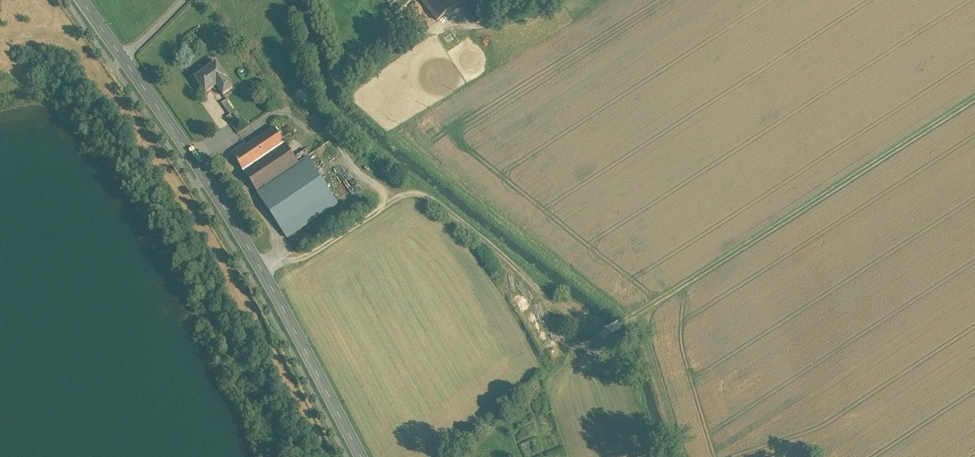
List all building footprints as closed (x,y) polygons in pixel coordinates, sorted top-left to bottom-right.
[(437,21),(459,4),(456,0),(420,0),(437,21)] [(209,70),(183,89),(214,129),(239,110),(209,70)] [(288,118),(234,155),(291,238),(345,201),(288,118)]
